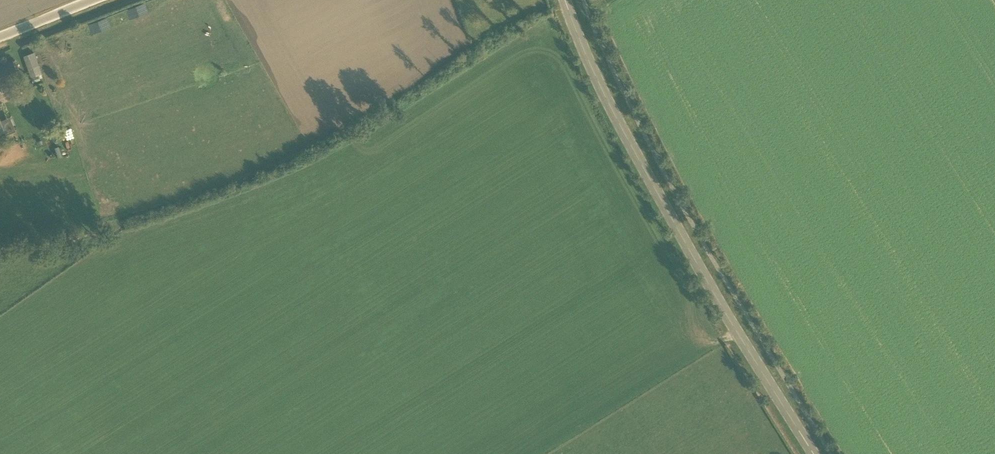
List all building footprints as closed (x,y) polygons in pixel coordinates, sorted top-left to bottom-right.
[(31,77),(43,74),(35,51),(24,55),(31,77)] [(20,79),(23,77),(20,70),(17,71),(16,69),(19,68),(16,60),(13,61),(0,66),(0,87),(20,79)]
